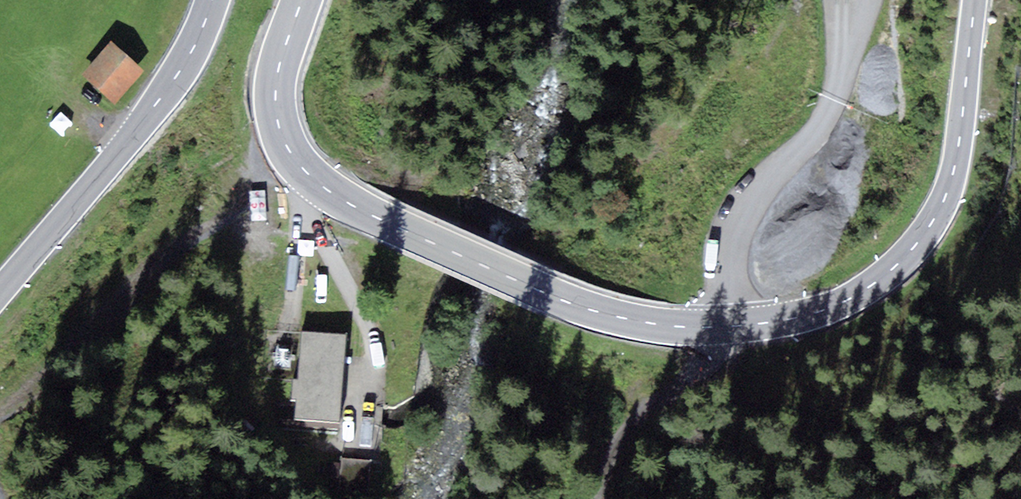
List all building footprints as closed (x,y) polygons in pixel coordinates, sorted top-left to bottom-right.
[(152,74),(119,45),(92,75),(125,104),(152,74)] [(355,336),(299,331),(292,423),(348,427),(355,336)]
